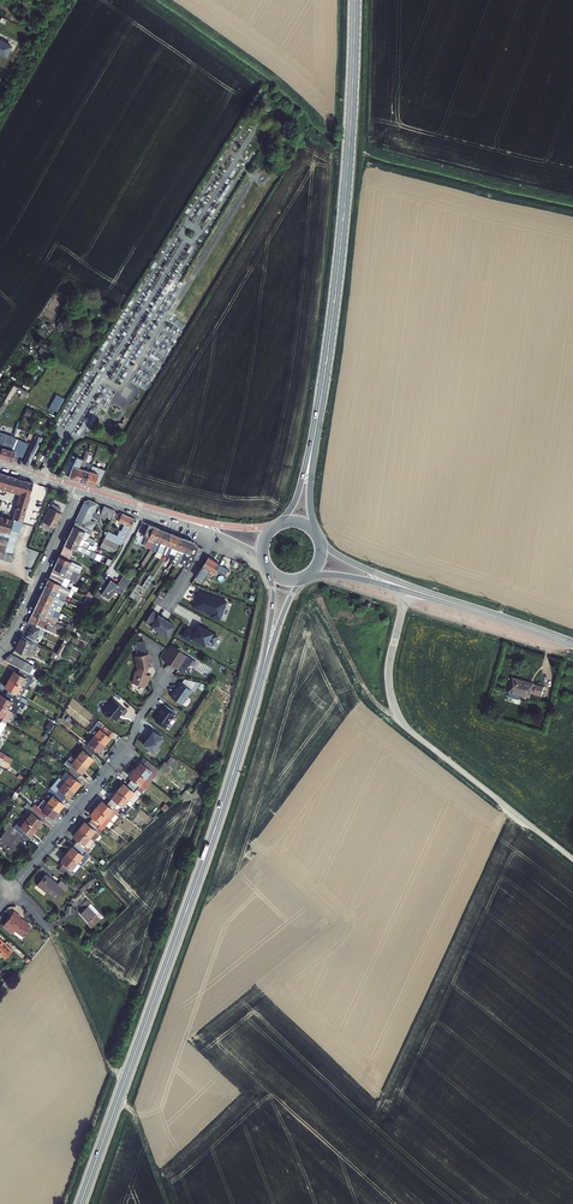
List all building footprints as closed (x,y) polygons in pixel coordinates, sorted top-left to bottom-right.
[(4,58),(10,44),(0,40),(0,56),(4,58)] [(49,407),(58,412),(65,398),(56,393),(49,407)] [(27,443),(11,438),(12,437),(0,433),(0,446),(2,446),(0,453),(0,458),(11,461),(13,454),(22,456),(27,443)] [(30,446),(22,463),(28,466),(40,438),(34,435),(30,446)] [(39,454),(37,459),(44,463),(47,458),(39,454)] [(82,459),(77,457),(72,464),(67,478),(69,478),(78,481),(83,468),(78,466),(82,459)] [(85,483),(91,466),(91,465),(87,464),(89,458),(87,457),(83,468),(78,481),(85,483)] [(85,483),(97,487),(105,470),(91,466),(85,483)] [(0,474),(0,488),(14,492),(18,480),(5,476),(0,474)] [(24,482),(18,480),(14,492),(20,494),(24,482)] [(24,482),(20,494),(12,522),(20,524),(32,484),(24,482)] [(88,521),(96,504),(87,500),(84,502),(74,522),(91,530),(94,523),(88,521)] [(54,504),(52,509),(61,513),(63,509),(54,504)] [(109,509),(103,507),(100,515),(106,517),(109,509)] [(57,528),(58,528),(64,515),(61,513),(52,509),(46,523),(57,528)] [(111,519),(114,511),(109,509),(106,517),(111,519)] [(104,538),(120,545),(125,536),(134,520),(121,514),(117,522),(123,525),(120,531),(118,531),(116,536),(106,532),(104,538)] [(0,518),(0,532),(8,535),(12,522),(0,518)] [(0,532),(0,559),(4,561),(8,562),(9,560),(10,555),(11,550),(13,545),(14,541),(16,537),(17,533),(19,528),(20,524),(12,522),(8,535),(0,532)] [(74,522),(69,534),(84,541),(93,545),(95,541),(87,538),(91,530),(74,522)] [(148,537),(153,526),(145,522),(140,533),(146,536),(148,537)] [(46,523),(43,528),(54,533),(57,528),(46,523)] [(159,528),(153,526),(148,537),(144,547),(151,549),(159,528)] [(165,530),(159,528),(151,549),(150,549),(156,552),(157,551),(159,544),(161,541),(165,530)] [(167,544),(171,533),(165,530),(161,541),(159,544),(157,551),(154,556),(160,559),(163,554),(164,550),(167,544)] [(172,546),(177,535),(171,533),(167,544),(164,550),(163,554),(168,556),(170,552),(172,546)] [(69,534),(66,539),(89,550),(91,546),(84,542),(84,541),(69,534)] [(178,549),(183,538),(177,535),(172,546),(170,552),(168,556),(173,559),(175,556),(178,549)] [(106,549),(105,550),(115,555),(119,547),(120,545),(104,538),(103,538),(99,546),(106,549)] [(183,538),(178,549),(183,551),(189,540),(183,538)] [(89,550),(66,539),(63,545),(67,547),(89,557),(91,551),(89,550)] [(189,540),(183,551),(181,558),(179,563),(185,565),(187,560),(195,543),(195,542),(189,540)] [(187,570),(193,562),(194,559),(198,560),(203,548),(198,546),(199,545),(195,543),(187,560),(185,565),(184,568),(187,570)] [(183,551),(178,549),(175,556),(173,559),(172,561),(175,562),(173,565),(176,567),(179,563),(181,558),(183,551)] [(75,564),(58,556),(56,562),(72,570),(75,564)] [(208,558),(201,568),(212,576),(215,571),(224,576),(228,571),(208,558)] [(56,562),(48,579),(66,588),(70,580),(70,579),(75,581),(79,573),(72,570),(56,562)] [(106,581),(102,578),(100,582),(97,587),(93,595),(98,598),(101,594),(109,599),(115,590),(116,591),(125,576),(126,576),(124,574),(123,575),(117,584),(110,579),(109,581),(108,582),(106,581)] [(147,588),(153,577),(149,575),(143,586),(147,588)] [(125,576),(116,591),(122,594),(131,580),(126,576),(125,576)] [(48,579),(45,585),(63,593),(64,594),(65,590),(69,592),(70,589),(66,588),(48,579)] [(138,591),(142,585),(137,583),(130,595),(138,601),(142,594),(138,591)] [(45,585),(42,591),(63,601),(66,595),(64,594),(63,593),(45,585)] [(227,600),(197,590),(192,607),(210,614),(210,618),(220,621),(227,600)] [(42,591),(39,597),(61,606),(63,601),(42,591)] [(37,603),(58,612),(61,606),(39,597),(37,603)] [(91,599),(85,597),(83,603),(87,605),(91,599)] [(37,603),(34,608),(55,618),(57,619),(59,613),(58,612),(37,603)] [(55,618),(34,608),(31,614),(39,618),(52,624),(55,618)] [(158,614),(152,611),(145,622),(161,633),(168,622),(157,615),(158,614)] [(39,618),(31,614),(27,623),(31,625),(35,627),(36,624),(52,632),(55,626),(52,624),(52,625),(39,619),(39,618)] [(37,644),(43,630),(35,627),(31,625),(24,638),(36,644),(37,644)] [(217,636),(200,626),(198,629),(196,628),(194,632),(186,628),(182,636),(190,640),(191,637),(205,645),(208,640),(213,643),(217,636)] [(36,644),(24,638),(21,636),(15,650),(26,655),(30,648),(33,650),(36,644)] [(136,650),(136,655),(147,654),(144,640),(135,641),(135,642),(136,650)] [(161,659),(178,670),(187,655),(170,645),(161,659)] [(49,657),(56,660),(60,654),(53,651),(49,657)] [(146,674),(148,669),(148,667),(151,666),(149,653),(147,654),(136,655),(134,656),(136,669),(137,669),(136,671),(135,670),(133,677),(131,682),(145,687),(147,682),(148,682),(150,676),(146,674)] [(26,662),(10,654),(4,660),(20,668),(22,669),(26,662)] [(187,655),(178,670),(183,673),(192,659),(187,655)] [(56,660),(49,657),(45,665),(52,669),(56,660)] [(22,685),(28,672),(22,669),(20,668),(18,672),(13,670),(9,678),(13,680),(22,685)] [(4,686),(9,689),(7,692),(15,697),(22,685),(13,680),(9,678),(4,686)] [(184,679),(181,683),(192,690),(194,692),(200,682),(184,679)] [(533,685),(511,679),(507,692),(529,699),(531,694),(539,696),(541,688),(533,686),(533,685)] [(182,704),(192,690),(181,683),(180,682),(170,696),(182,704)] [(15,697),(7,692),(5,696),(0,694),(0,704),(8,709),(13,701),(24,707),(26,703),(15,697)] [(109,704),(104,705),(105,716),(109,716),(116,721),(122,713),(123,715),(127,710),(113,699),(109,704)] [(2,721),(8,709),(0,704),(0,720),(2,721)] [(165,728),(175,712),(164,704),(154,718),(155,721),(165,728)] [(113,730),(98,717),(88,729),(93,733),(104,742),(113,730)] [(163,738),(152,730),(142,745),(153,753),(163,738)] [(84,744),(92,750),(94,747),(97,750),(104,742),(93,733),(84,744)] [(87,763),(92,757),(89,755),(92,750),(84,744),(76,754),(87,763)] [(67,765),(78,774),(87,763),(76,754),(67,765)] [(5,755),(3,759),(10,764),(13,759),(5,755)] [(171,756),(166,763),(173,768),(178,760),(171,756)] [(134,769),(151,782),(160,771),(160,770),(159,770),(143,757),(134,769)] [(160,770),(160,771),(164,774),(165,772),(169,775),(173,768),(166,763),(164,762),(159,770),(160,770)] [(63,779),(74,788),(79,781),(75,778),(78,774),(67,765),(65,769),(69,772),(63,779)] [(131,780),(129,782),(141,793),(151,782),(134,769),(128,777),(131,780)] [(57,775),(49,786),(54,790),(63,797),(66,794),(68,795),(74,788),(63,779),(57,775)] [(133,803),(141,793),(129,782),(126,786),(123,783),(117,790),(133,803)] [(46,800),(57,809),(62,803),(60,801),(63,797),(54,790),(46,800)] [(120,810),(125,814),(133,803),(117,790),(111,798),(108,801),(119,810),(120,810)] [(33,808),(43,816),(47,812),(51,816),(57,809),(46,800),(42,797),(33,808)] [(101,800),(95,807),(110,820),(115,814),(112,811),(113,810),(117,813),(119,810),(108,801),(106,804),(101,800)] [(102,830),(110,820),(95,807),(89,815),(92,818),(90,821),(102,830)] [(25,818),(35,826),(43,816),(33,808),(25,818)] [(35,826),(25,818),(16,829),(26,836),(27,837),(35,826)] [(93,841),(102,830),(90,821),(87,824),(84,821),(78,829),(93,841)] [(13,854),(22,843),(21,842),(26,836),(16,829),(13,826),(5,837),(0,834),(0,843),(13,854)] [(77,841),(75,843),(87,853),(90,849),(88,848),(93,841),(78,829),(72,836),(77,841)] [(71,846),(65,854),(77,863),(83,856),(86,859),(89,855),(87,853),(75,843),(72,847),(71,846)] [(63,864),(60,867),(65,871),(72,876),(75,872),(72,870),(77,863),(65,854),(59,861),(61,862),(63,864)] [(80,865),(77,863),(72,870),(75,872),(80,865)] [(47,873),(38,883),(48,891),(49,890),(59,898),(69,886),(62,879),(59,883),(47,873)] [(71,893),(65,898),(86,920),(95,911),(87,903),(90,901),(79,889),(73,894),(71,893)] [(14,911),(3,925),(13,933),(16,929),(24,936),(30,927),(19,918),(21,916),(14,911)] [(90,925),(100,917),(95,911),(86,920),(85,920),(90,925)] [(6,957),(13,950),(0,939),(0,952),(6,957)]
